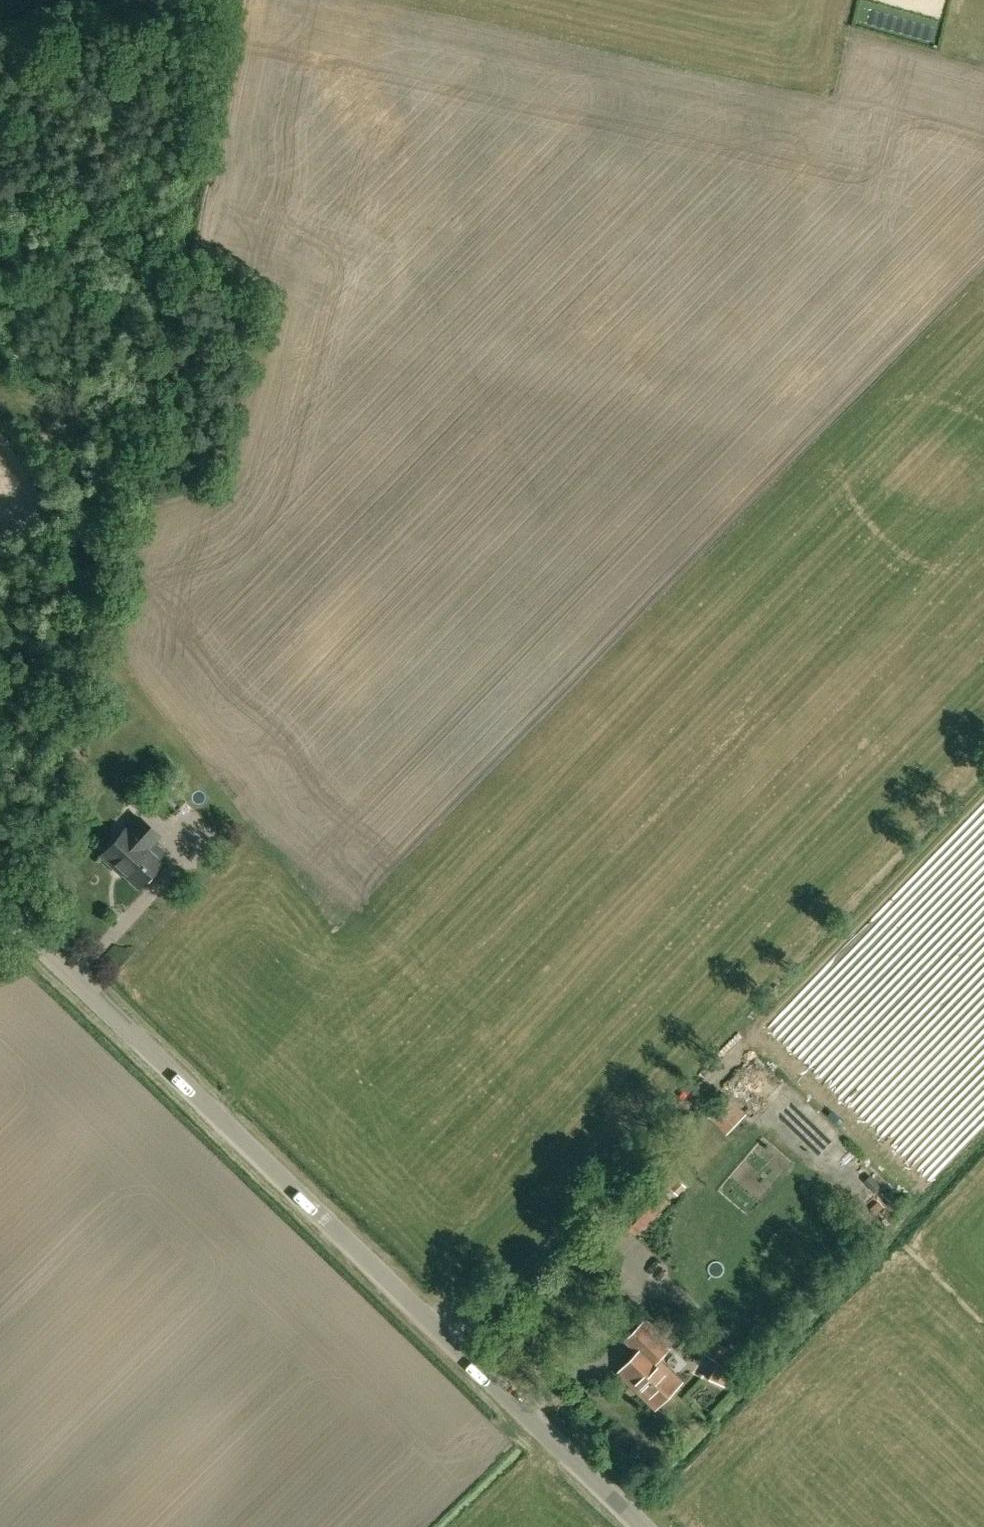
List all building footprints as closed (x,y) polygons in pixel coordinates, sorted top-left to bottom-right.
[(157,833),(146,823),(138,816),(101,856),(113,867),(115,865),(138,887),(161,862),(145,847),(157,833)] [(861,1184),(871,1199),(891,1185),(881,1170),(861,1184)] [(678,1179),(671,1187),(678,1193),(685,1185),(678,1179)] [(637,1265),(649,1257),(642,1247),(630,1255),(637,1265)] [(656,1407),(681,1382),(658,1360),(670,1348),(645,1323),(627,1340),(639,1352),(620,1372),(656,1407)] [(738,1371),(745,1358),(713,1340),(706,1353),(738,1371)]
